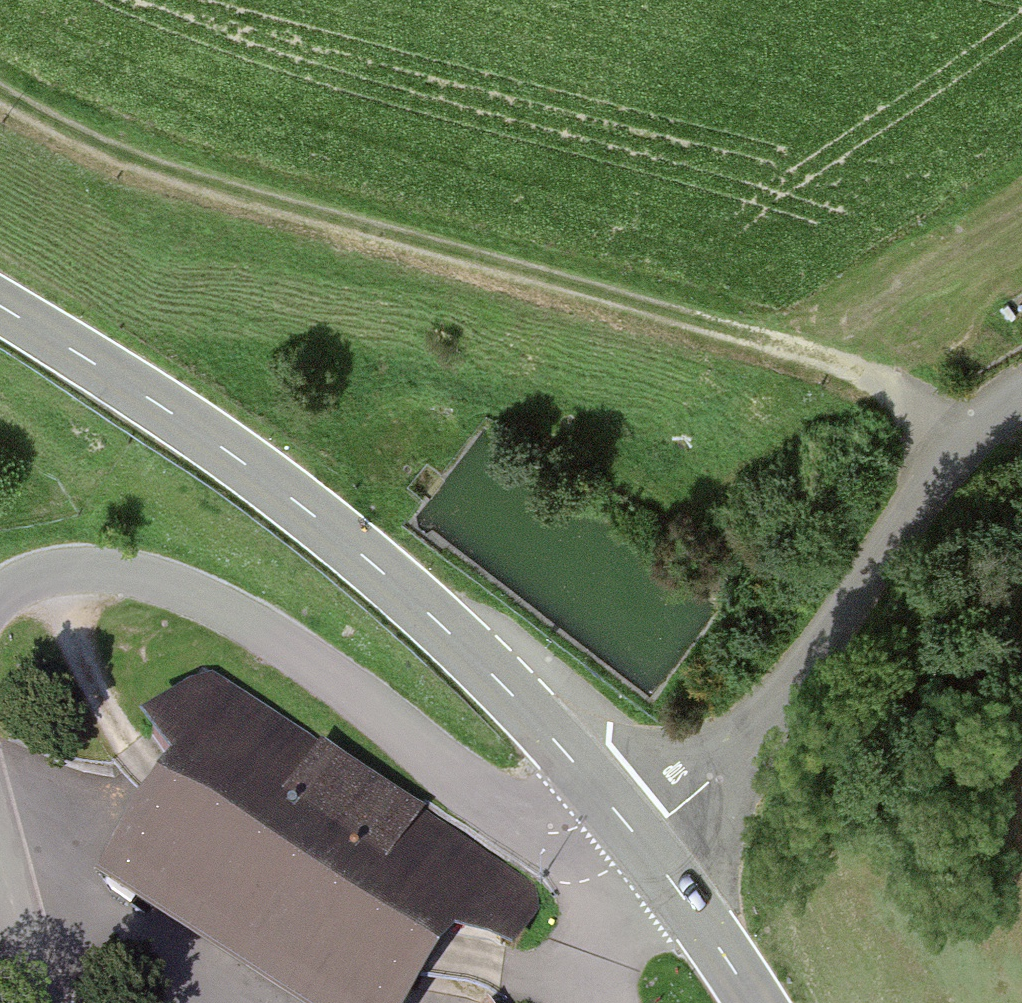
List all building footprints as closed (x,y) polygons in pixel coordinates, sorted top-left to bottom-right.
[(294,1002),(395,1002),(483,862),(221,698),(104,885),(294,1002)]
